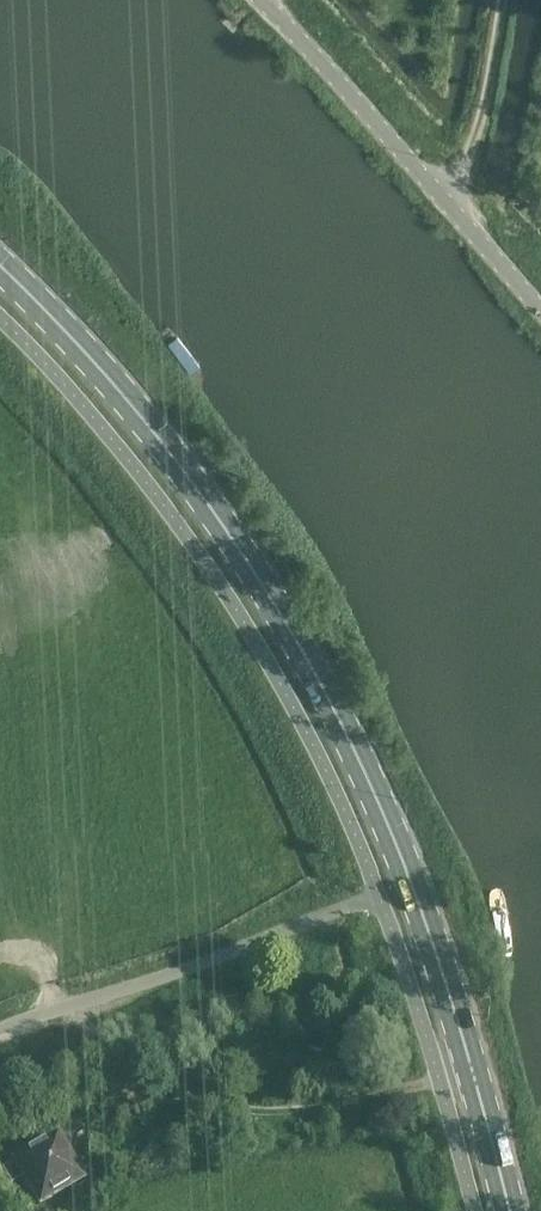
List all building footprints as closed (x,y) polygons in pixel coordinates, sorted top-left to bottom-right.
[(48,1146),(43,1137),(35,1142),(40,1150),(48,1146)] [(48,1146),(40,1150),(18,1163),(18,1164),(5,1171),(12,1184),(25,1176),(29,1183),(24,1186),(26,1191),(32,1188),(41,1204),(82,1180),(58,1140),(48,1146)]
